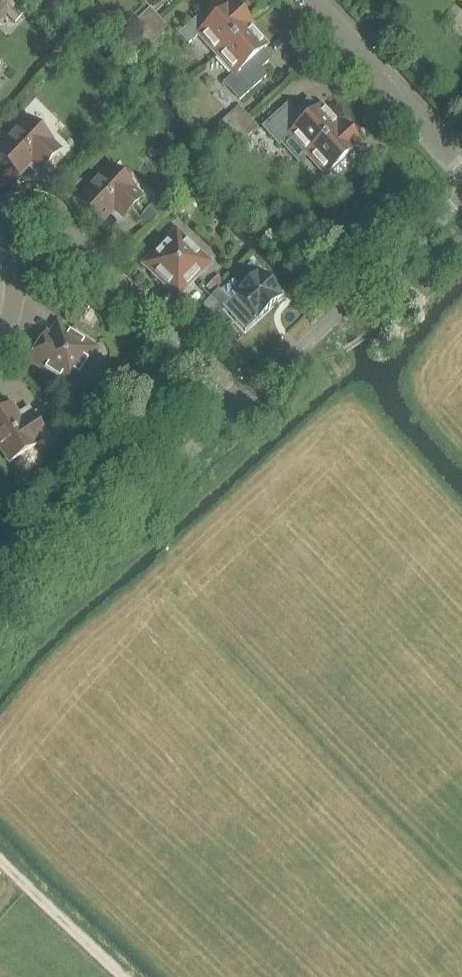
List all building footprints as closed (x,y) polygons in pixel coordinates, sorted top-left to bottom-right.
[(23,15),(8,0),(5,0),(0,5),(0,23),(7,16),(15,24),(23,15)] [(247,27),(251,24),(232,3),(217,18),(208,9),(179,35),(188,45),(199,35),(217,55),(247,27)] [(139,39),(159,20),(150,9),(129,28),(139,39)] [(148,49),(169,30),(159,20),(139,39),(148,49)] [(260,53),(266,47),(247,27),(217,55),(234,74),(223,84),(239,102),(266,78),(259,71),(268,63),(260,53)] [(341,124),(338,126),(320,107),(305,121),(296,112),(270,135),(279,146),(290,136),(308,155),(342,124),(341,124)] [(227,137),(248,118),(239,108),(218,126),(227,137)] [(51,141),(29,120),(0,150),(0,158),(18,176),(31,162),(41,171),(60,152),(50,143),(51,141)] [(345,159),(360,145),(342,124),(308,155),(326,176),(322,179),(331,188),(353,168),(345,159)] [(132,190),(134,188),(111,167),(78,202),(100,223),(114,209),(123,218),(142,199),(132,190)] [(287,244),(295,236),(287,227),(279,235),(287,244)] [(177,297),(209,264),(176,233),(145,265),(177,297)] [(253,259),(223,289),(232,297),(224,305),(249,331),(287,293),(253,259)] [(202,323),(220,304),(211,296),(194,314),(202,323)] [(70,388),(95,350),(58,325),(44,346),(40,343),(29,361),(70,388)] [(21,421),(10,405),(0,412),(0,446),(10,462),(36,446),(35,444),(46,437),(32,414),(21,421)]
